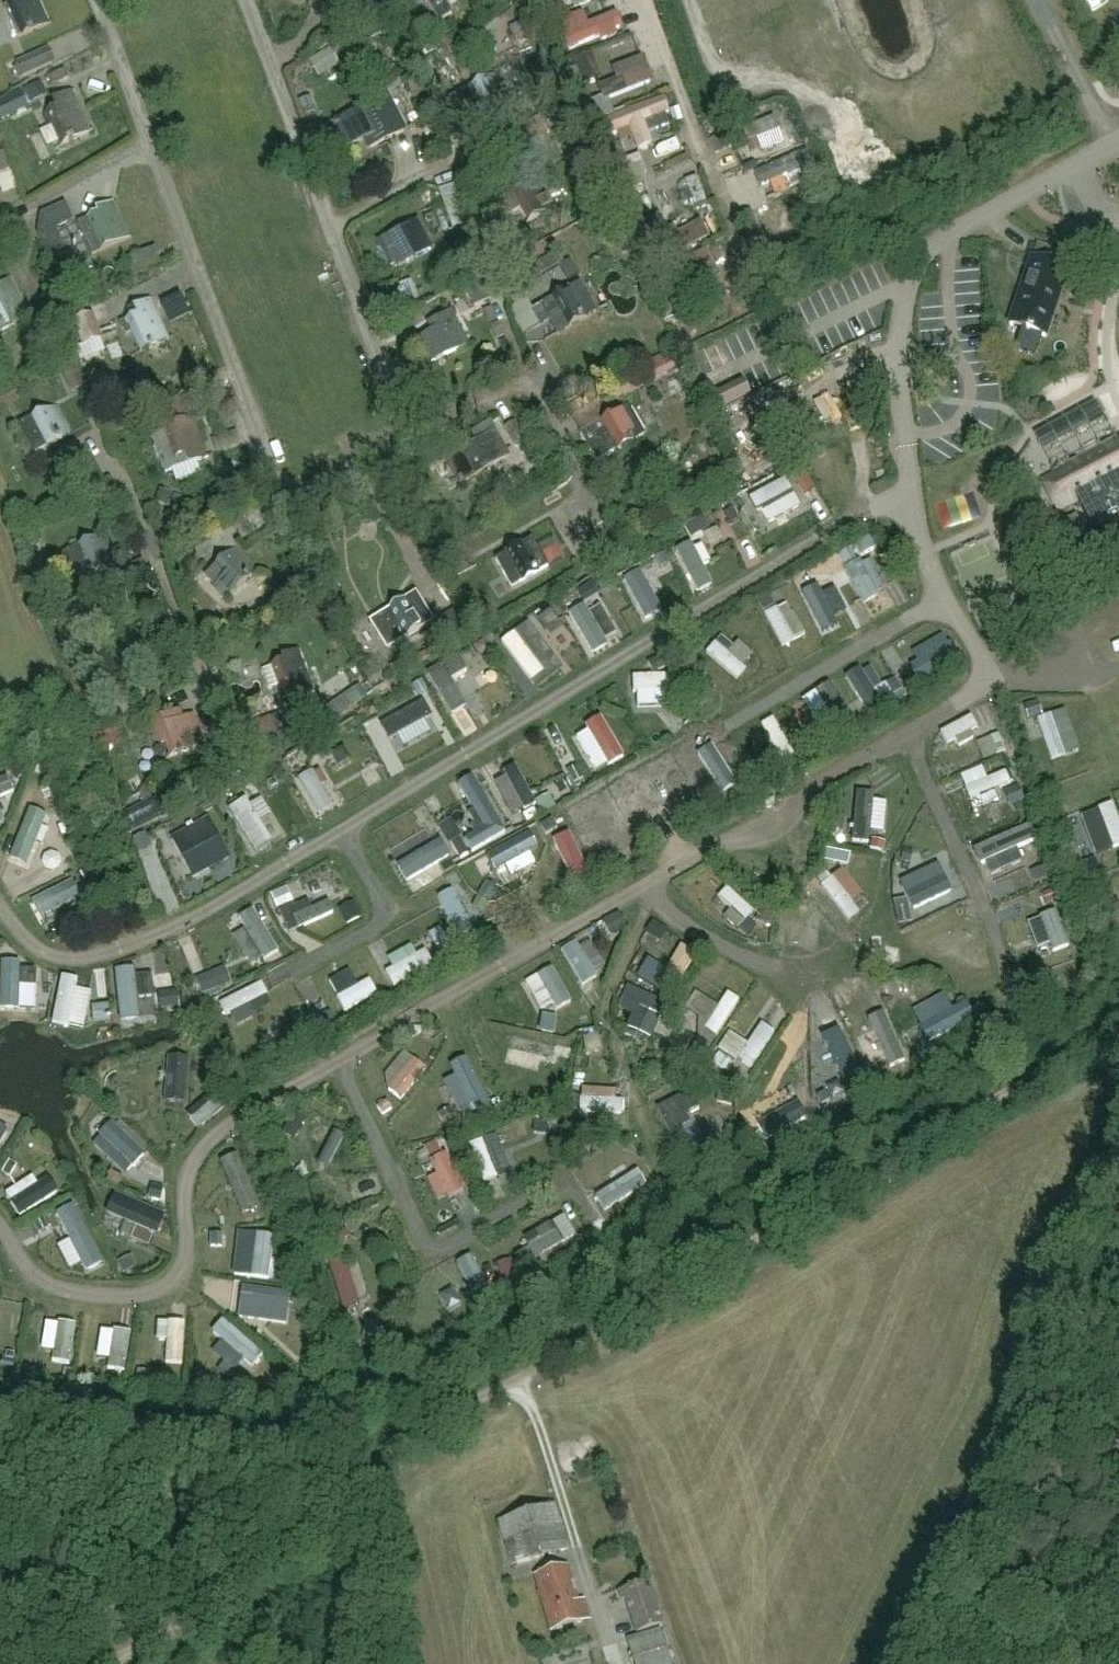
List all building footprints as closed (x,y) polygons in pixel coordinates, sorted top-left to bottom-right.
[(5,5),(9,16),(13,14),(22,34),(47,23),(37,0),(17,0),(5,5)] [(439,19),(451,11),(447,6),(457,0),(427,0),(439,19)] [(998,9),(996,0),(981,0),(985,13),(998,9)] [(1068,17),(1064,0),(1052,0),(1057,20),(1068,17)] [(589,27),(584,15),(562,24),(567,36),(563,37),(570,52),(624,29),(618,15),(589,27)] [(17,62),(19,66),(23,75),(50,64),(45,50),(17,62)] [(594,75),(603,98),(653,80),(644,56),(594,75)] [(426,96),(416,65),(401,70),(412,101),(426,96)] [(495,73),(458,93),(474,122),(511,103),(495,73)] [(63,104),(43,114),(49,127),(55,125),(63,142),(88,131),(70,91),(59,96),(63,104)] [(404,130),(385,94),(368,103),(369,104),(334,122),(347,146),(366,137),(371,147),(404,130)] [(20,95),(0,104),(0,121),(27,109),(20,95)] [(670,125),(666,116),(670,115),(664,100),(602,124),(607,139),(629,131),(638,153),(653,147),(648,133),(670,125)] [(578,116),(568,101),(541,117),(550,132),(578,116)] [(727,133),(733,148),(780,130),(774,115),(727,133)] [(804,152),(754,174),(760,188),(810,167),(804,152)] [(639,155),(608,168),(618,192),(633,186),(648,177),(639,155)] [(536,179),(500,201),(508,214),(520,207),(528,222),(553,207),(536,179)] [(456,225),(474,219),(461,182),(444,188),(456,225)] [(104,211),(78,223),(92,253),(128,237),(112,202),(101,206),(104,211)] [(382,240),(395,263),(430,244),(416,220),(382,240)] [(658,221),(644,228),(661,266),(712,241),(703,225),(668,242),(658,221)] [(717,275),(706,252),(679,265),(689,287),(717,275)] [(1067,268),(1064,267),(1030,257),(1009,324),(1046,336),(1054,313),(1051,312),(1057,291),(1059,292),(1067,268)] [(579,274),(570,259),(560,265),(569,280),(579,274)] [(17,293),(10,280),(0,285),(0,331),(29,317),(17,293)] [(592,306),(579,283),(531,312),(539,324),(549,318),(558,333),(583,318),(580,314),(592,306)] [(851,310),(883,297),(877,283),(845,296),(851,310)] [(143,312),(120,323),(125,334),(132,331),(142,351),(169,338),(150,299),(139,304),(143,312)] [(432,331),(416,339),(429,363),(464,345),(447,313),(428,323),(432,331)] [(101,339),(93,314),(74,319),(82,345),(101,339)] [(819,348),(832,342),(824,324),(811,329),(819,348)] [(710,351),(698,354),(705,390),(718,387),(710,351)] [(611,387),(615,393),(618,399),(646,385),(639,372),(611,387)] [(996,420),(1008,413),(1000,400),(988,406),(996,420)] [(72,434),(56,405),(19,425),(35,453),(72,434)] [(580,433),(596,461),(644,433),(628,405),(580,433)] [(909,421),(916,434),(928,429),(921,415),(909,421)] [(159,473),(204,457),(204,456),(200,458),(186,419),(190,417),(190,416),(164,425),(145,432),(159,473)] [(508,456),(495,433),(490,423),(473,432),(478,442),(447,459),(460,483),(508,456)] [(1039,480),(1055,510),(1076,500),(1092,531),(1118,517),(1118,437),(1039,480)] [(812,466),(795,472),(804,497),(821,490),(812,466)] [(772,528),(808,513),(794,478),(758,492),(772,528)] [(708,515),(693,521),(699,536),(714,530),(708,515)] [(59,571),(71,566),(77,580),(115,563),(102,533),(52,556),(59,571)] [(555,559),(568,553),(559,537),(546,543),(555,559)] [(531,538),(494,558),(510,586),(547,566),(531,538)] [(689,549),(701,593),(717,589),(705,545),(689,549)] [(234,548),(205,574),(214,584),(226,598),(256,572),(234,548)] [(872,601),(896,585),(880,561),(870,569),(861,555),(841,569),(852,585),(858,581),(872,601)] [(635,583),(646,611),(658,606),(647,578),(635,583)] [(809,589),(825,618),(840,610),(824,581),(809,589)] [(388,648),(431,622),(414,594),(371,620),(388,648)] [(786,610),(803,645),(812,641),(795,606),(786,610)] [(784,609),(772,614),(790,653),(801,647),(784,609)] [(602,613),(582,624),(601,656),(620,644),(602,613)] [(535,676),(544,668),(518,641),(509,649),(535,676)] [(722,642),(713,652),(746,683),(756,673),(722,642)] [(912,659),(918,674),(947,662),(941,647),(912,659)] [(269,689),(278,685),(284,701),(297,696),(298,697),(313,691),(299,651),(289,654),(290,660),(262,670),(269,689)] [(451,672),(438,680),(464,722),(476,715),(451,672)] [(868,672),(857,679),(876,713),(888,706),(868,672)] [(641,674),(640,697),(667,697),(667,674),(641,674)] [(847,689),(835,695),(852,726),(863,720),(847,689)] [(182,708),(154,718),(163,741),(167,739),(173,754),(205,743),(195,714),(186,717),(182,708)] [(424,747),(430,736),(388,713),(382,724),(424,747)] [(787,764),(799,759),(782,719),(770,725),(787,764)] [(950,732),(955,750),(987,740),(983,723),(950,732)] [(590,728),(581,744),(591,749),(583,765),(598,773),(615,741),(590,728)] [(634,734),(620,741),(626,755),(640,748),(634,734)] [(344,764),(356,758),(349,743),(337,749),(344,764)] [(712,759),(730,792),(744,784),(726,751),(712,759)] [(523,762),(511,766),(525,806),(537,802),(523,762)] [(327,813),(339,806),(315,768),(303,776),(327,813)] [(507,834),(473,778),(459,786),(474,812),(468,815),(478,833),(465,841),(474,854),(507,834)] [(977,791),(981,804),(1020,792),(1016,779),(977,791)] [(561,804),(579,795),(572,782),(554,791),(561,804)] [(266,853),(282,846),(258,794),(242,802),(266,853)] [(124,811),(131,825),(166,808),(160,796),(153,800),(152,798),(124,811)] [(411,818),(439,864),(445,861),(453,874),(464,867),(428,808),(411,818)] [(36,864),(55,815),(39,809),(20,857),(36,864)] [(1006,836),(1018,830),(1010,813),(998,819),(1006,836)] [(209,820),(172,840),(195,882),(231,862),(209,820)] [(858,834),(858,851),(890,852),(890,835),(858,834)] [(60,872),(69,859),(56,850),(47,863),(60,872)] [(917,901),(927,922),(964,904),(949,872),(913,889),(919,900),(917,901)] [(831,890),(861,931),(871,924),(842,883),(831,890)] [(296,888),(277,894),(280,908),(300,902),(296,888)] [(758,929),(766,919),(735,890),(726,900),(758,929)] [(454,903),(460,921),(476,915),(470,897),(454,903)] [(1027,927),(1067,911),(1062,897),(1021,913),(1027,927)] [(355,921),(365,915),(358,901),(347,907),(355,921)] [(255,910),(239,919),(262,961),(278,952),(255,910)] [(1048,932),(1065,929),(1062,915),(1046,918),(1048,932)] [(582,940),(589,951),(621,933),(614,921),(582,940)] [(199,946),(188,951),(194,965),(206,960),(199,946)] [(414,969),(422,984),(448,971),(440,956),(414,969)] [(42,983),(29,982),(30,959),(9,959),(8,1008),(42,1009),(42,983)] [(666,961),(654,970),(667,988),(680,979),(666,961)] [(160,1018),(158,968),(127,969),(129,1019),(160,1018)] [(103,974),(106,1001),(116,1000),(113,972),(103,974)] [(353,1010),(380,985),(368,972),(341,997),(353,1010)] [(78,1028),(81,1009),(93,1011),(97,990),(83,988),(85,978),(66,975),(58,1025),(78,1028)] [(254,1010),(251,1003),(273,995),(268,983),(226,1000),(234,1019),(254,1010)] [(330,989),(317,994),(334,1035),(347,1030),(330,989)] [(633,995),(631,1007),(665,1014),(668,1001),(633,995)] [(727,1041),(750,1006),(737,998),(714,1033),(727,1041)] [(775,1033),(746,1066),(760,1078),(789,1045),(775,1033)] [(515,1051),(563,1065),(567,1050),(519,1036),(515,1051)] [(739,1038),(728,1055),(747,1067),(758,1050),(739,1038)] [(590,1053),(597,1062),(610,1052),(602,1043),(590,1053)] [(410,1100),(432,1069),(410,1054),(388,1085),(410,1100)] [(820,1056),(809,1061),(824,1093),(835,1088),(820,1056)] [(194,1104),(196,1058),(181,1058),(180,1103),(194,1104)] [(468,1111),(474,1126),(495,1119),(473,1058),(460,1062),(477,1108),(468,1111)] [(736,1084),(742,1068),(727,1062),(721,1078),(736,1084)] [(692,1090),(658,1109),(684,1157),(696,1152),(683,1127),(692,1122),(689,1117),(690,1112),(701,1107),(692,1090)] [(588,1120),(633,1122),(635,1098),(590,1095),(588,1120)] [(220,1097),(196,1117),(208,1131),(232,1110),(220,1097)] [(289,1130),(300,1139),(316,1122),(304,1112),(289,1130)] [(21,1136),(0,1124),(0,1172),(21,1136)] [(136,1176),(152,1157),(117,1126),(101,1144),(136,1176)] [(492,1195),(505,1192),(492,1140),(479,1143),(492,1195)] [(419,1171),(429,1193),(451,1184),(441,1161),(419,1171)] [(13,1205),(21,1218),(59,1195),(51,1182),(13,1205)] [(325,1219),(369,1206),(362,1185),(319,1198),(325,1219)] [(241,1194),(247,1221),(264,1218),(258,1191),(241,1194)] [(124,1229),(144,1233),(141,1248),(164,1253),(170,1222),(127,1214),(124,1229)] [(270,1234),(270,1220),(251,1221),(252,1235),(270,1234)] [(574,1246),(584,1240),(572,1220),(562,1226),(574,1246)] [(530,1242),(539,1262),(571,1247),(562,1227),(530,1242)] [(478,1261),(469,1265),(486,1300),(495,1296),(478,1261)] [(125,1373),(130,1332),(112,1330),(108,1371),(125,1373)] [(554,1504),(499,1520),(512,1565),(567,1548),(554,1504)] [(567,1565),(534,1575),(550,1630),(589,1619),(583,1598),(578,1600),(567,1565)] [(647,1582),(622,1590),(636,1633),(661,1624),(647,1582)] [(659,1629),(627,1639),(635,1663),(670,1663),(659,1629)]
